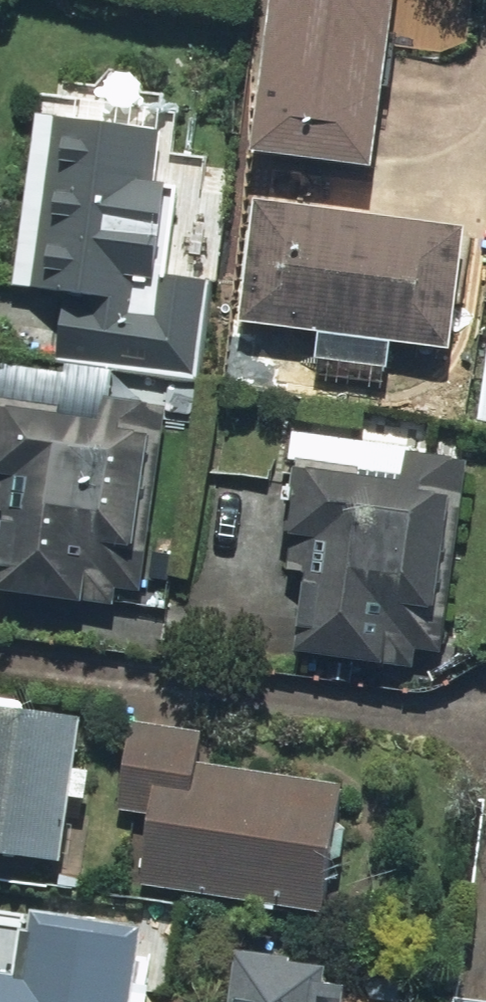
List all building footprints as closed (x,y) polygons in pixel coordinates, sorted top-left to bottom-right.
[(264,128),(397,140),(410,0),(276,0),(264,128)] [(34,59),(18,356),(215,367),(231,70),(34,59)] [(268,320),(339,328),(335,362),(413,371),(417,336),(469,342),(484,209),(283,187),(268,320)] [(476,428),(485,429),(485,303),(476,428)] [(0,455),(0,567),(161,580),(177,382),(7,368),(0,455)] [(299,434),(288,633),(456,643),(467,444),(299,434)] [(78,860),(104,699),(0,683),(0,847),(78,860)] [(151,712),(144,800),(175,803),(169,888),(356,903),(366,772),(221,760),(225,718),(151,712)] [(157,910),(48,899),(42,959),(0,955),(0,1001),(147,1001),(157,910)] [(366,949),(252,937),(245,1001),(360,1001),(366,949)] [(456,975),(455,1001),(485,1001),(485,977),(456,975)]
